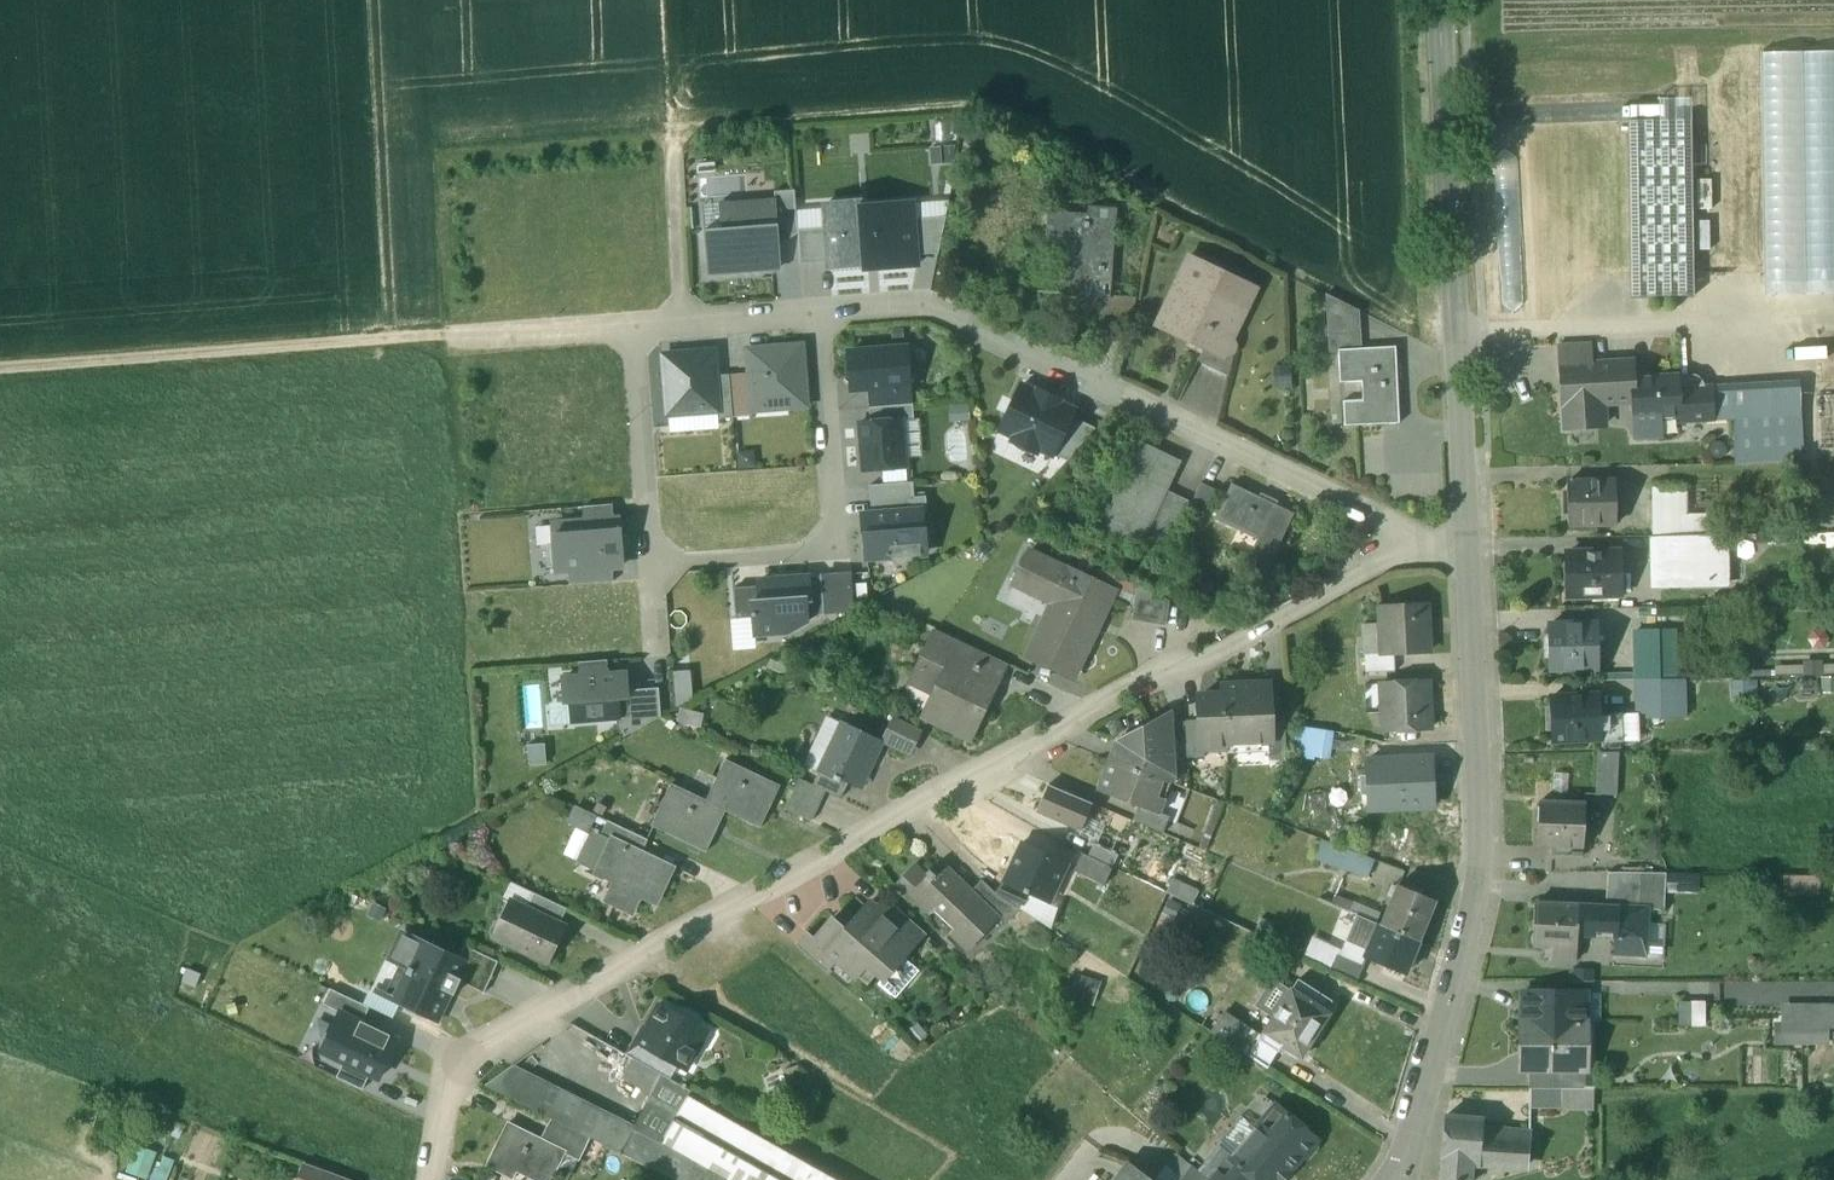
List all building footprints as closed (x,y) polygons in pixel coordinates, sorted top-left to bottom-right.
[(1763,51),(1764,292),(1833,292),(1833,51),(1763,51)] [(1692,121),(1629,122),(1631,298),(1695,297),(1692,121)] [(778,201),(781,234),(799,233),(796,192),(778,193),(778,201)] [(910,200),(828,205),(829,232),(830,234),(832,267),(914,261),(913,256),(911,222),(910,200)] [(701,206),(702,227),(705,277),(783,271),(781,234),(778,201),(701,206)] [(1117,209),(1089,207),(1088,215),(1049,212),(1047,240),(1068,241),(1064,295),(1085,296),(1086,283),(1112,285),(1117,209)] [(946,220),(911,222),(913,256),(941,254),(946,220)] [(829,232),(799,233),(800,264),(831,262),(830,234),(829,232)] [(1234,280),(1191,259),(1162,320),(1192,335),(1188,342),(1203,349),(1205,350),(1206,348),(1225,357),(1226,358),(1229,357),(1232,356),(1232,355),(1234,353),(1235,352),(1236,348),(1235,345),(1233,341),(1231,339),(1243,314),(1223,304),(1234,280)] [(1360,312),(1326,295),(1330,353),(1340,352),(1340,351),(1362,350),(1360,312)] [(1137,299),(1103,296),(1101,329),(1130,331),(1137,299)] [(1816,331),(1817,385),(1833,384),(1833,331),(1816,331)] [(1590,346),(1561,347),(1562,367),(1591,366),(1590,346)] [(803,348),(749,351),(752,409),(809,407),(803,348)] [(904,348),(852,351),(855,391),(870,390),(906,387),(904,348)] [(1225,357),(1206,348),(1205,350),(1203,349),(1197,361),(1229,376),(1235,352),(1234,353),(1232,355),(1232,356),(1229,357),(1226,358),(1225,357)] [(1362,350),(1340,351),(1340,352),(1341,383),(1363,382),(1364,399),(1340,400),(1341,426),(1399,424),(1395,349),(1362,350)] [(669,413),(717,410),(715,378),(713,353),(666,356),(669,413)] [(1632,363),(1614,364),(1616,403),(1633,402),(1632,380),(1633,380),(1632,363)] [(1591,366),(1562,367),(1566,429),(1604,427),(1603,404),(1616,403),(1614,364),(1591,366)] [(750,375),(731,377),(734,419),(752,418),(750,375)] [(1633,380),(1632,380),(1633,402),(1634,420),(1635,420),(1636,439),(1661,437),(1660,419),(1679,418),(1679,422),(1713,420),(1712,388),(1697,389),(1696,376),(1633,380)] [(731,377),(715,378),(718,420),(734,419),(731,377)] [(1076,409),(1021,383),(998,433),(1053,459),(1055,455),(1072,418),(1076,409)] [(1800,384),(1712,388),(1713,420),(1735,420),(1736,419),(1799,415),(1801,415),(1800,384)] [(913,387),(870,390),(871,408),(914,405),(913,387)] [(1817,396),(1818,450),(1833,450),(1833,396),(1817,396)] [(914,405),(871,408),(872,423),(915,420),(914,405)] [(1799,415),(1736,419),(1735,420),(1736,462),(1803,461),(1799,415)] [(1072,418),(1055,455),(1070,462),(1097,430),(1072,418)] [(904,421),(860,424),(863,471),(883,469),(908,468),(904,421)] [(1180,463),(1138,442),(1128,463),(1130,465),(1117,492),(1113,502),(1105,531),(1141,547),(1148,531),(1159,537),(1174,505),(1163,499),(1180,463)] [(908,468),(883,469),(884,484),(909,483),(908,468)] [(873,486),(875,515),(928,510),(927,498),(915,499),(913,482),(909,483),(873,486)] [(1617,525),(1616,482),(1568,483),(1569,526),(1617,525)] [(1215,490),(1202,483),(1190,508),(1203,514),(1215,490)] [(1294,514),(1232,485),(1215,520),(1244,534),(1248,526),(1262,532),(1247,563),(1267,573),(1294,514)] [(1680,488),(1653,489),(1654,516),(1674,516),(1681,516),(1680,488)] [(1821,497),(1821,527),(1833,526),(1833,497),(1821,497)] [(1174,505),(1159,537),(1173,543),(1188,511),(1174,505)] [(586,509),(587,524),(615,523),(614,507),(586,509)] [(864,561),(922,558),(919,512),(875,515),(861,515),(864,561)] [(1674,516),(1654,516),(1654,537),(1709,536),(1708,515),(1681,516),(1674,516)] [(587,524),(548,527),(551,572),(571,570),(612,568),(624,567),(621,522),(615,523),(587,524)] [(1709,536),(1654,537),(1655,586),(1710,584),(1709,536)] [(1063,603),(1055,620),(1047,616),(1027,657),(1071,678),(1089,639),(1092,641),(1112,598),(1093,589),(1096,583),(1077,574),(1074,580),(1049,568),(1052,562),(1030,552),(1016,581),(1063,603)] [(1617,553),(1569,554),(1570,597),(1619,596),(1617,553)] [(612,568),(571,570),(572,585),(613,583),(612,568)] [(852,575),(824,578),(827,612),(855,610),(852,575)] [(824,578),(734,583),(736,621),(756,620),(757,637),(789,635),(827,612),(824,578)] [(1170,602),(1138,587),(1132,621),(1166,626),(1170,602)] [(1427,606),(1380,608),(1381,626),(1384,626),(1385,655),(1395,654),(1430,653),(1427,606)] [(1597,625),(1549,626),(1550,670),(1598,668),(1597,625)] [(990,656),(937,631),(930,645),(983,670),(983,669),(990,656)] [(1663,631),(1636,632),(1637,680),(1664,679),(1663,631)] [(983,670),(930,645),(917,673),(941,684),(925,717),(970,738),(984,710),(980,708),(995,675),(983,669),(983,670)] [(1385,655),(1366,656),(1367,674),(1395,672),(1395,654),(1385,655)] [(582,675),(565,676),(567,703),(572,702),(574,723),(618,720),(620,720),(619,699),(628,698),(628,692),(627,675),(609,676),(608,661),(581,663),(582,675)] [(1664,679),(1637,680),(1638,716),(1685,715),(1684,680),(1664,680),(1664,679)] [(1429,683),(1384,685),(1386,713),(1383,714),(1384,732),(1431,730),(1429,683)] [(1269,684),(1225,686),(1225,694),(1227,749),(1227,755),(1270,753),(1269,743),(1272,743),(1271,718),(1269,684)] [(658,690),(628,692),(628,698),(619,699),(620,720),(618,720),(618,729),(623,739),(662,718),(658,690)] [(1225,694),(1205,695),(1205,698),(1199,698),(1200,720),(1201,750),(1205,750),(1227,749),(1225,694)] [(1600,715),(1599,696),(1551,698),(1553,742),(1600,740),(1600,743),(1621,742),(1620,715),(1600,715)] [(1170,714),(1118,742),(1111,760),(1171,783),(1172,783),(1174,777),(1170,714)] [(1285,717),(1271,718),(1272,743),(1269,743),(1270,753),(1270,761),(1287,761),(1285,717)] [(921,730),(895,718),(883,742),(884,742),(910,755),(921,730)] [(1200,720),(1185,721),(1188,759),(1205,758),(1205,750),(1201,750),(1200,720)] [(883,742),(843,723),(820,773),(839,782),(841,779),(849,783),(857,787),(867,768),(871,770),(884,742),(883,742)] [(1334,733),(1296,728),(1293,753),(1331,758),(1332,749),(1334,733)] [(1364,739),(1334,733),(1332,749),(1362,755),(1364,739)] [(546,743),(527,744),(528,762),(547,761),(546,743)] [(1620,753),(1598,753),(1596,796),(1618,797),(1620,753)] [(781,786),(726,760),(707,801),(672,784),(652,827),(707,853),(726,812),(761,829),(781,786)] [(1111,760),(1110,760),(1098,792),(1138,807),(1160,815),(1160,814),(1171,783),(1111,760)] [(1435,760),(1366,763),(1368,811),(1437,808),(1435,760)] [(839,782),(820,773),(814,786),(826,792),(841,799),(849,783),(841,779),(839,782)] [(814,786),(800,780),(786,810),(812,822),(826,792),(814,786)] [(1081,831),(1093,804),(1049,786),(1038,813),(1081,831)] [(1586,804),(1540,803),(1538,846),(1552,847),(1552,856),(1583,857),(1586,804)] [(1160,814),(1160,815),(1138,807),(1133,821),(1164,834),(1170,817),(1160,814)] [(649,841),(608,821),(601,836),(612,842),(613,840),(642,854),(649,841)] [(642,854),(613,840),(612,842),(597,873),(616,882),(607,901),(632,913),(641,896),(656,904),(673,869),(642,854)] [(1375,861),(1323,840),(1315,860),(1347,873),(1348,870),(1368,878),(1375,861)] [(1068,863),(1024,842),(1005,882),(1005,883),(1031,895),(1049,904),(1068,863)] [(1095,844),(1089,857),(1113,868),(1119,856),(1095,844)] [(1089,857),(1083,854),(1074,871),(1105,886),(1113,868),(1089,857)] [(1001,918),(942,862),(928,877),(910,896),(930,916),(940,905),(960,924),(945,939),(963,956),(969,951),(967,949),(980,936),(982,938),(1001,918)] [(916,865),(897,884),(910,896),(928,877),(916,865)] [(1642,874),(1629,873),(1628,891),(1607,890),(1606,907),(1640,909),(1642,874)] [(1629,873),(1608,873),(1607,890),(1628,891),(1629,873)] [(1666,874),(1642,874),(1640,909),(1647,910),(1665,911),(1666,874)] [(1822,892),(1822,874),(1793,874),(1793,891),(1822,892)] [(1031,895),(1005,883),(1005,882),(1004,881),(996,893),(1000,897),(1020,910),(1031,895)] [(1436,901),(1399,886),(1382,926),(1419,942),(1436,901)] [(567,909),(535,894),(527,909),(559,925),(567,909)] [(915,925),(885,898),(876,909),(906,935),(915,925)] [(1354,906),(1335,898),(1331,905),(1351,913),(1354,906)] [(1580,906),(1535,903),(1534,933),(1531,940),(1533,947),(1540,950),(1547,948),(1551,948),(1551,961),(1577,962),(1578,929),(1580,906)] [(854,921),(846,913),(838,922),(834,919),(815,939),(814,941),(836,961),(856,978),(868,965),(885,980),(916,944),(906,935),(876,909),(869,904),(854,921)] [(527,909),(518,905),(501,941),(548,963),(565,927),(559,925),(527,909)] [(1606,907),(1580,906),(1578,929),(1591,929),(1590,937),(1615,938),(1614,954),(1644,955),(1647,910),(1640,909),(1606,907)] [(1382,926),(1379,925),(1365,959),(1405,976),(1419,942),(1382,926)] [(808,933),(797,946),(827,972),(836,961),(814,941),(815,939),(808,933)] [(459,960),(405,934),(393,960),(411,969),(410,970),(411,970),(396,1001),(437,1021),(451,992),(454,993),(460,981),(457,979),(465,963),(459,960)] [(460,981),(483,992),(498,962),(466,947),(459,960),(465,963),(457,979),(460,981)] [(1364,966),(1337,955),(1331,969),(1357,982),(1364,966)] [(341,1013),(363,1024),(370,1009),(332,991),(325,1005),(341,1013)] [(1312,1003),(1292,991),(1261,1039),(1260,1041),(1279,1053),(1283,1046),(1289,1050),(1290,1054),(1297,1059),(1306,1057),(1310,1050),(1309,1045),(1329,1015),(1326,1013),(1333,1002),(1318,993),(1312,1003)] [(1587,994),(1523,993),(1523,1022),(1587,1023),(1587,994)] [(1680,1003),(1680,1027),(1706,1027),(1706,1003),(1680,1003)] [(683,1017),(660,1004),(637,1045),(677,1067),(686,1072),(700,1047),(690,1041),(698,1025),(696,1020),(688,1015),(683,1017)] [(1783,1007),(1783,1024),(1775,1024),(1775,1045),(1830,1047),(1831,1032),(1833,1033),(1833,1008),(1783,1007)] [(371,1076),(380,1080),(398,1040),(363,1024),(341,1013),(323,1053),(345,1063),(371,1076)] [(1261,1039),(1223,1014),(1218,1022),(1211,1033),(1268,1069),(1279,1053),(1260,1041),(1261,1039)] [(1218,1022),(1208,1016),(1202,1026),(1211,1033),(1218,1022)] [(1587,1023),(1523,1022),(1522,1069),(1530,1069),(1577,1069),(1577,1066),(1586,1066),(1587,1023)] [(677,1067),(637,1045),(630,1057),(634,1059),(670,1080),(677,1067)] [(634,1059),(624,1078),(652,1094),(634,1129),(530,1077),(515,1101),(553,1120),(589,1138),(672,1179),(847,1179),(670,1080),(634,1059)] [(371,1076),(345,1063),(337,1078),(364,1091),(371,1076)] [(1577,1069),(1530,1069),(1530,1089),(1562,1089),(1586,1090),(1586,1066),(1577,1066),(1577,1069)] [(1562,1089),(1530,1089),(1530,1109),(1561,1110),(1562,1089)] [(1586,1090),(1562,1089),(1561,1110),(1594,1110),(1594,1090),(1586,1090)] [(1231,1159),(1241,1168),(1255,1179),(1283,1179),(1302,1158),(1308,1158),(1316,1148),(1316,1140),(1277,1106),(1257,1129),(1232,1157),(1231,1159)] [(1242,1116),(1218,1145),(1222,1148),(1232,1157),(1257,1129),(1242,1116)] [(1446,1117),(1441,1179),(1471,1179),(1473,1162),(1528,1166),(1531,1132),(1484,1128),(1485,1120),(1446,1117)] [(589,1138),(553,1120),(542,1140),(566,1152),(566,1153),(579,1159),(589,1138)] [(542,1140),(509,1124),(488,1166),(513,1179),(521,1163),(553,1179),(566,1153),(566,1152),(542,1140)] [(1222,1148),(1200,1173),(1208,1179),(1230,1179),(1241,1168),(1231,1159),(1232,1157),(1222,1148)] [(1158,1179),(1183,1179),(1193,1167),(1178,1154),(1158,1179)] [(1118,1179),(1153,1179),(1130,1163),(1118,1179)] [(306,1164),(300,1179),(344,1179),(345,1179),(306,1164)] [(1193,1167),(1183,1179),(1208,1179),(1200,1173),(1193,1167)] [(1230,1179),(1255,1179),(1241,1168),(1230,1179)]
